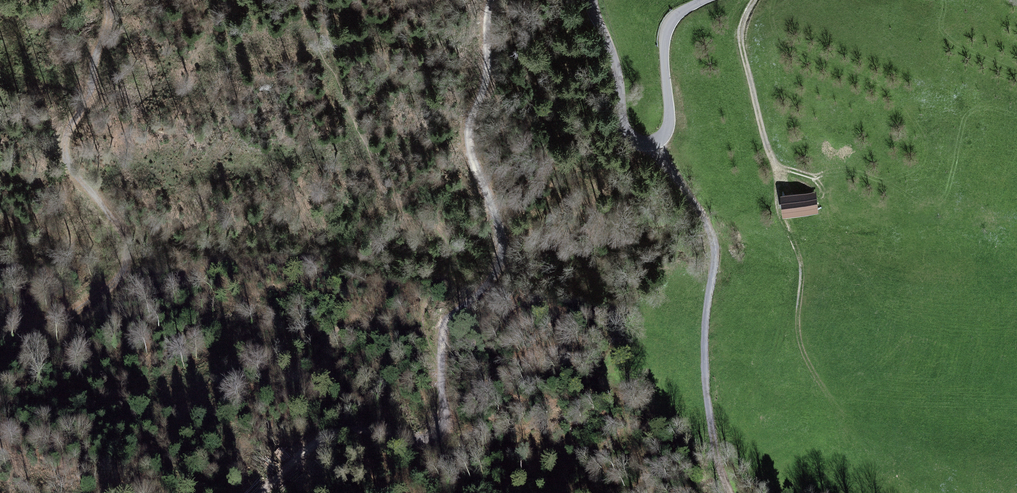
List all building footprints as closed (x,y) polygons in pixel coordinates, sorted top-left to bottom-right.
[(785,200),(787,218),(816,215),(815,198),(785,200)]
